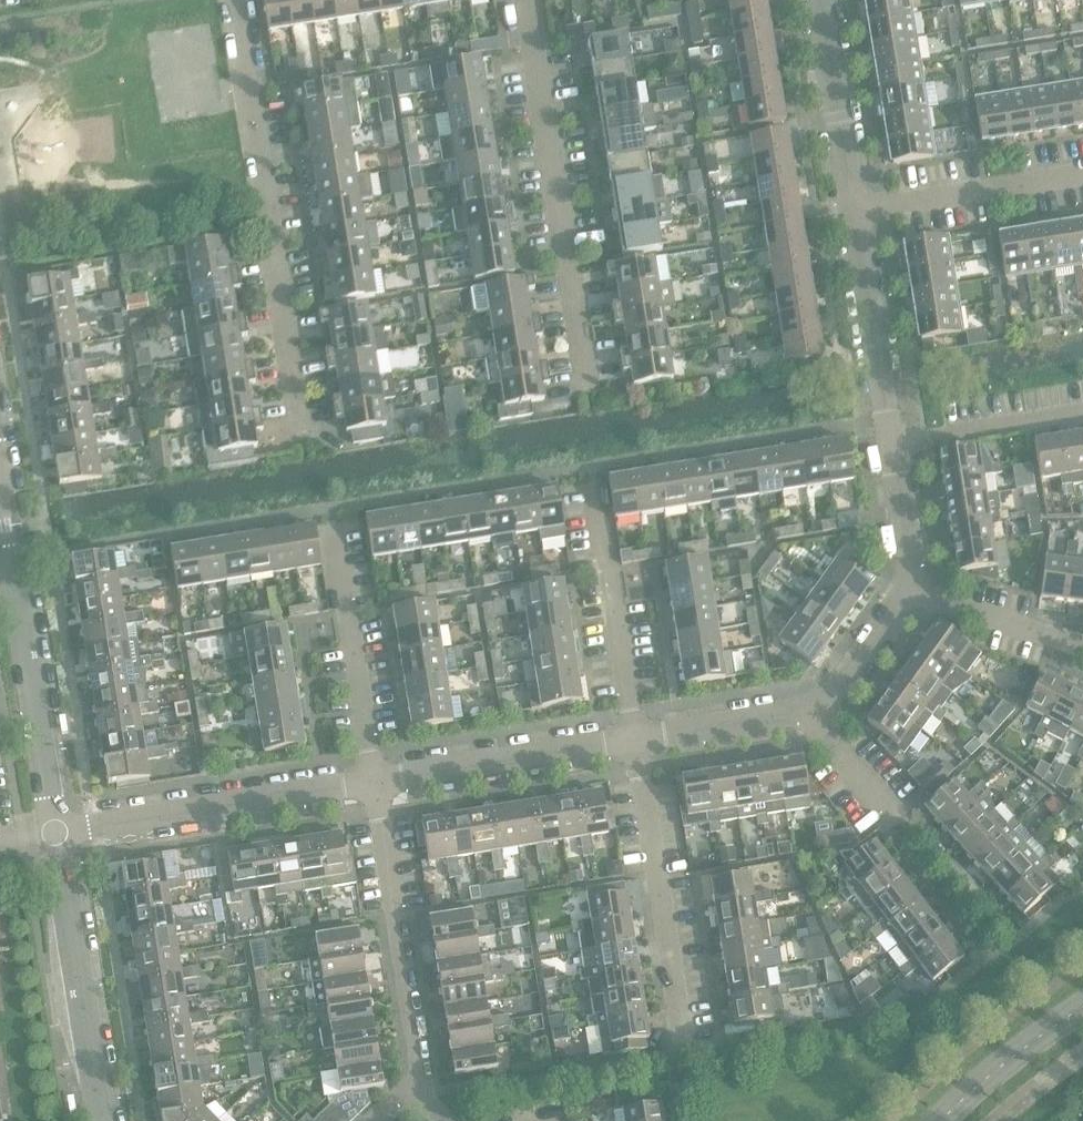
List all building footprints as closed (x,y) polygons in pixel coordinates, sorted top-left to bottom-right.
[(286,0),(263,0),(268,32),(291,29),(286,0)] [(309,0),(286,0),(291,29),(313,25),(309,0)] [(332,0),(309,0),(313,25),(336,22),(332,0)] [(355,0),(332,0),(336,22),(358,18),(355,0)] [(379,0),(355,0),(358,18),(381,14),(379,0)] [(402,0),(379,0),(381,14),(403,11),(402,0)] [(425,0),(402,0),(403,11),(426,7),(425,0)] [(766,0),(728,0),(730,16),(767,10),(766,0)] [(907,0),(866,0),(870,21),(909,15),(907,0)] [(697,11),(696,2),(685,4),(686,12),(697,11)] [(681,16),(679,5),(671,6),(673,18),(681,16)] [(673,18),(671,6),(663,8),(665,19),(673,18)] [(665,19),(663,8),(655,9),(656,20),(665,19)] [(656,20),(655,9),(647,10),(648,21),(656,20)] [(771,33),(767,10),(730,16),(734,38),(771,33)] [(699,19),(697,11),(686,12),(687,21),(699,19)] [(913,39),(909,15),(870,21),(873,45),(913,39)] [(957,32),(954,17),(947,18),(949,33),(957,32)] [(630,29),(628,18),(620,19),(622,30),(630,29)] [(622,30),(620,19),(613,20),(615,31),(622,30)] [(700,27),(699,23),(699,19),(687,21),(689,29),(700,27)] [(1069,26),(1071,34),(1082,32),(1082,23),(1069,26)] [(583,25),(575,27),(577,37),(585,36),(583,25)] [(577,37),(575,27),(567,28),(569,38),(577,37)] [(701,35),(700,30),(700,27),(689,29),(690,37),(701,35)] [(1054,37),(1052,29),(1037,31),(1038,39),(1054,37)] [(1038,39),(1037,31),(1022,33),(1023,41),(1038,39)] [(959,48),(957,32),(949,33),(952,49),(959,48)] [(775,55),(771,33),(734,38),(737,61),(775,55)] [(703,44),(702,37),(701,35),(690,37),(691,45),(703,44)] [(631,60),(627,36),(587,42),(591,66),(631,60)] [(1006,44),(1005,36),(990,39),(991,46),(1006,44)] [(917,63),(913,39),(873,45),(877,69),(917,63)] [(991,46),(990,39),(975,41),(976,49),(991,46)] [(1072,41),(1073,49),(1082,47),(1082,39),(1072,41)] [(681,51),(679,40),(663,43),(665,54),(669,54),(681,51)] [(487,52),(485,41),(478,42),(479,53),(487,52)] [(479,53),(478,42),(470,44),(472,54),(479,53)] [(1056,52),(1055,44),(1039,46),(1040,54),(1056,52)] [(1040,54),(1039,46),(1024,49),(1025,57),(1040,54)] [(442,59),(440,48),(433,50),(434,60),(442,59)] [(434,60),(433,50),(425,51),(426,61),(434,60)] [(684,68),(681,51),(669,54),(671,70),(684,68)] [(1007,60),(1006,52),(991,54),(993,62),(1007,60)] [(993,62),(991,54),(977,56),(978,64),(993,62)] [(397,66),(396,55),(388,57),(389,67),(397,66)] [(778,77),(775,55),(737,61),(741,83),(778,77)] [(389,67),(388,57),(380,58),(381,69),(389,67)] [(482,83),(478,59),(429,67),(433,91),(444,90),(482,83)] [(701,67),(700,59),(689,61),(690,68),(701,67)] [(635,84),(631,60),(591,66),(595,90),(635,84)] [(353,73),(351,63),(343,64),(345,74),(353,73)] [(920,87),(917,63),(877,69),(881,93),(920,87)] [(345,74),(343,64),(335,65),(337,75),(345,74)] [(964,80),(962,65),(954,66),(957,81),(964,80)] [(702,75),(701,67),(690,68),(692,76),(702,75)] [(307,81),(305,70),(298,71),(299,82),(307,81)] [(299,82),(298,71),(290,72),(292,83),(299,82)] [(408,71),(394,73),(398,97),(398,98),(412,96),(408,71)] [(782,100),(778,77),(741,83),(745,106),(782,100)] [(356,104),(353,79),(300,88),(303,112),(343,105),(356,104)] [(967,95),(964,80),(957,81),(959,95),(959,96),(967,95)] [(486,107),(482,83),(444,90),(447,114),(486,107)] [(639,108),(635,84),(595,90),(599,114),(639,108)] [(1070,87),(1077,125),(1082,124),(1082,84),(1070,87)] [(924,110),(920,87),(881,93),(884,117),(924,110)] [(1077,125),(1070,87),(1046,91),(1053,129),(1077,125)] [(686,89),(667,92),(669,103),(688,100),(686,89)] [(390,90),(377,92),(379,101),(391,99),(390,90)] [(1053,129),(1046,91),(1022,94),(1029,133),(1053,129)] [(1029,133),(1022,94),(998,99),(1005,137),(1029,133)] [(959,95),(957,95),(958,105),(968,104),(967,95),(959,96),(959,95)] [(412,96),(398,98),(400,113),(414,110),(412,96)] [(1005,137),(998,99),(974,103),(981,141),(1005,137)] [(785,122),(782,100),(745,106),(748,128),(785,122)] [(708,112),(707,103),(696,105),(697,114),(708,112)] [(360,127),(356,104),(343,105),(303,112),(307,136),(347,129),(360,127)] [(651,106),(639,108),(599,114),(603,138),(643,132),(655,130),(651,106)] [(490,131),(486,107),(447,114),(451,138),(490,131)] [(928,134),(924,110),(884,117),(888,140),(928,134)] [(709,120),(708,112),(697,114),(698,121),(709,120)] [(972,127),(969,112),(962,113),(965,129),(972,127)] [(691,114),(662,119),(663,128),(692,123),(691,114)] [(393,115),(380,117),(381,125),(382,125),(395,123),(393,115)] [(413,134),(411,120),(402,122),(404,135),(405,144),(414,143),(413,134)] [(975,143),(972,127),(965,129),(968,144),(975,143)] [(351,153),(347,129),(307,136),(311,160),(351,153)] [(490,131),(451,138),(438,140),(442,164),(455,162),(494,155),(490,131)] [(789,154),(785,131),(749,137),(752,160),(789,154)] [(647,156),(643,132),(603,138),(607,162),(647,156)] [(931,158),(928,134),(888,140),(892,164),(931,158)] [(692,138),(680,140),(682,149),(694,147),(692,138)] [(397,139),(384,141),(385,148),(398,146),(397,139)] [(420,167),(417,151),(407,153),(409,169),(419,168),(420,168),(420,167)] [(399,152),(388,153),(391,168),(401,167),(399,152)] [(355,177),(351,153),(311,160),(315,184),(355,177)] [(793,176),(789,154),(752,160),(756,182),(793,176)] [(498,179),(494,155),(455,162),(459,186),(498,179)] [(651,179),(647,156),(607,162),(610,185),(651,179)] [(717,165),(716,157),(705,159),(706,167),(717,165)] [(696,162),(682,164),(684,173),(684,174),(687,173),(698,172),(697,171),(696,162)] [(718,173),(717,165),(706,167),(707,175),(718,173)] [(419,168),(409,169),(413,193),(424,191),(420,168),(419,168)] [(402,170),(391,172),(392,179),(403,177),(402,170)] [(368,175),(355,177),(315,184),(319,208),(359,201),(372,199),(368,175)] [(796,198),(793,176),(756,182),(760,204),(796,198)] [(664,177),(651,179),(610,185),(614,209),(668,200),(664,177)] [(501,203),(498,179),(459,186),(463,209),(501,203)] [(703,187),(690,190),(691,197),(704,195),(703,187)] [(431,206),(428,190),(424,191),(413,193),(415,203),(416,208),(431,206)] [(406,194),(394,196),(396,210),(408,208),(406,194)] [(691,197),(687,198),(688,207),(697,205),(706,204),(706,203),(705,201),(704,195),(691,197)] [(800,221),(796,198),(760,204),(763,227),(800,221)] [(671,225),(668,200),(614,209),(618,233),(658,227),(671,225)] [(362,225),(359,201),(319,208),(323,232),(362,225)] [(724,210),(723,202),(712,204),(713,212),(724,210)] [(501,203),(463,209),(452,210),(456,234),(467,233),(505,227),(501,203)] [(725,218),(724,210),(713,212),(714,219),(725,218)] [(430,230),(428,214),(426,215),(417,216),(420,232),(430,230)] [(803,243),(800,221),(763,227),(767,249),(803,243)] [(366,249),(362,225),(323,232),(326,256),(366,249)] [(1071,227),(1077,267),(1081,266),(1082,266),(1082,225),(1071,227)] [(509,251),(505,227),(467,233),(470,257),(509,251)] [(662,251),(658,227),(618,233),(622,257),(662,251)] [(1071,227),(1047,231),(1053,271),(1073,267),(1075,282),(1082,281),(1081,266),(1077,267),(1071,227)] [(1053,271),(1047,231),(1024,235),(1030,274),(1033,274),(1053,271)] [(412,233),(402,234),(403,242),(414,241),(412,233)] [(710,233),(695,236),(696,244),(711,242),(710,233)] [(1030,274),(1024,235),(999,239),(1006,278),(1026,275),(1028,290),(1035,289),(1033,274),(1030,274)] [(948,262),(944,238),(905,244),(909,268),(948,262)] [(226,269),(221,239),(166,248),(169,267),(185,264),(189,287),(235,279),(234,268),(226,269)] [(994,255),(992,240),(985,241),(987,256),(994,255)] [(414,242),(399,244),(401,253),(408,258),(416,257),(414,242)] [(431,242),(421,244),(424,259),(433,258),(431,242)] [(807,265),(803,243),(767,249),(770,272),(807,265)] [(731,255),(730,247),(719,249),(720,257),(731,255)] [(370,273),(366,249),(326,256),(330,280),(370,273)] [(513,274),(509,251),(470,257),(474,281),(513,274)] [(138,272),(135,253),(120,256),(123,274),(138,272)] [(733,263),(731,255),(720,257),(721,264),(733,263)] [(996,270),(994,255),(987,256),(989,271),(996,270)] [(671,281),(667,257),(606,267),(608,279),(615,278),(617,290),(658,283),(671,281)] [(439,286),(435,262),(424,264),(428,288),(439,286)] [(951,286),(948,262),(909,268),(913,292),(951,286)] [(811,288),(807,265),(770,272),(774,294),(811,288)] [(418,266),(405,268),(407,282),(420,280),(418,266)] [(716,267),(702,268),(703,277),(717,275),(716,267)] [(80,299),(77,281),(75,270),(66,271),(66,276),(24,283),(28,307),(71,300),(80,299)] [(374,297),(370,273),(330,280),(334,304),(374,297)] [(528,304),(526,292),(534,291),(532,278),(471,289),(475,313),(488,311),(528,304)] [(231,304),(229,290),(237,289),(235,279),(189,287),(193,311),(231,304)] [(675,306),(671,281),(658,283),(617,290),(619,303),(611,305),(613,316),(662,308),(675,306)] [(955,310),(951,286),(913,292),(916,316),(955,310)] [(1002,302),(1000,287),(993,288),(995,304),(1002,302)] [(814,310),(811,288),(774,294),(778,316),(814,310)] [(718,289),(709,290),(710,300),(720,298),(718,289)] [(1038,303),(1035,289),(1028,290),(1031,305),(1038,303)] [(738,300),(737,292),(726,293),(727,301),(738,300)] [(146,293),(126,296),(128,312),(149,309),(146,293)] [(427,322),(423,296),(412,298),(416,323),(427,322)] [(73,316),(71,300),(28,307),(32,329),(74,322),(75,328),(84,326),(82,314),(73,316)] [(740,308),(738,300),(727,301),(729,309),(740,308)] [(1004,318),(1002,302),(995,304),(997,319),(1004,318)] [(244,327),(242,315),(233,317),(231,304),(193,311),(183,313),(187,336),(244,327)] [(540,327),(539,317),(530,318),(528,304),(488,311),(492,335),(540,327)] [(371,330),(367,305),(320,312),(322,325),(329,324),(331,336),(371,330)] [(666,332),(662,308),(613,316),(615,327),(623,326),(625,338),(666,332)] [(818,333),(814,310),(778,316),(781,339),(818,333)] [(959,334),(955,310),(916,316),(920,340),(959,334)] [(723,312),(710,314),(712,324),(724,322),(723,312)] [(93,325),(93,319),(91,313),(82,314),(84,326),(93,325)] [(454,333),(452,317),(434,320),(436,335),(454,333)] [(78,346),(75,328),(74,322),(32,329),(36,353),(78,346)] [(142,327),(130,329),(133,344),(145,342),(142,327)] [(239,351),(237,337),(245,336),(244,327),(187,336),(190,359),(200,357),(239,351)] [(536,352),(534,340),(542,339),(540,327),(492,335),(496,358),(536,352)] [(384,328),(371,330),(331,336),(333,349),(325,350),(327,361),(375,353),(387,351),(384,328)] [(670,355),(666,332),(625,338),(627,352),(619,353),(621,363),(670,355)] [(822,355),(818,333),(781,339),(785,361),(822,355)] [(746,344),(744,336),(733,338),(735,346),(746,344)] [(727,337),(717,339),(718,347),(728,346),(727,337)] [(747,353),(746,344),(735,346),(736,354),(747,353)] [(91,369),(89,358),(80,360),(78,346),(36,353),(39,375),(82,368),(82,370),(91,369)] [(149,349),(135,351),(138,367),(152,365),(149,349)] [(729,350),(717,352),(719,364),(725,368),(732,367),(731,361),(730,357),(729,350)] [(251,375),(249,363),(241,365),(239,351),(200,357),(204,382),(251,375)] [(547,374),(545,365),(538,366),(536,352),(496,358),(487,360),(491,384),(500,382),(547,374)] [(379,378),(375,353),(327,361),(329,373),(337,372),(339,384),(379,378)] [(674,380),(670,355),(621,363),(623,373),(630,371),(632,387),(674,380)] [(101,367),(99,356),(89,358),(91,369),(101,367)] [(85,390),(82,370),(82,368),(39,375),(43,396),(85,390)] [(149,368),(137,370),(140,386),(152,384),(149,368)] [(543,401),(541,386),(549,385),(547,374),(500,382),(504,407),(500,408),(502,420),(534,415),(532,402),(543,401)] [(247,399),(244,384),(253,383),(251,375),(204,382),(196,383),(200,406),(247,399)] [(393,376),(379,378),(339,384),(341,398),(333,399),(335,409),(383,401),(396,399),(393,376)] [(438,392),(436,379),(425,381),(427,394),(438,392)] [(88,406),(85,390),(43,396),(46,419),(89,412),(90,417),(99,415),(97,404),(88,406)] [(153,391),(141,393),(143,408),(156,406),(153,391)] [(438,392),(427,394),(420,395),(422,406),(440,403),(438,392)] [(458,413),(456,397),(443,399),(445,415),(458,413)] [(259,421),(257,410),(249,412),(247,399),(200,406),(204,431),(259,421)] [(387,425),(383,401),(335,409),(337,419),(345,417),(347,432),(353,431),(356,444),(386,439),(384,426),(387,425)] [(108,414),(106,403),(97,404),(99,415),(108,414)] [(93,434),(90,417),(89,412),(46,419),(50,441),(93,434)] [(152,414),(151,429),(163,429),(164,415),(152,414)] [(255,447),(252,432),(261,431),(259,421),(204,431),(210,468),(257,461),(255,447)] [(122,431),(106,433),(107,446),(123,444),(122,431)] [(95,451),(93,434),(50,441),(54,465),(100,457),(101,462),(107,461),(105,449),(95,451)] [(1082,435),(1059,439),(1065,477),(1060,478),(1061,488),(1071,486),(1072,489),(1082,488),(1082,439),(1082,435)] [(169,456),(166,437),(156,438),(158,458),(169,456)] [(1065,477),(1059,439),(1035,442),(1041,481),(1060,478),(1065,477)] [(854,481),(848,441),(823,445),(829,485),(854,481)] [(829,485),(823,445),(799,449),(806,489),(829,485)] [(993,464),(984,446),(939,453),(943,479),(981,473),(982,477),(995,475),(993,464)] [(115,455),(114,448),(105,449),(107,461),(116,460),(115,455)] [(806,489),(799,449),(777,452),(783,493),(806,489)] [(783,493),(777,452),(752,456),(758,496),(783,493)] [(1028,454),(1019,456),(1020,466),(1030,464),(1028,454)] [(758,496),(752,456),(728,460),(734,500),(758,496)] [(104,479),(101,462),(100,457),(54,465),(58,486),(104,479)] [(734,500),(728,460),(704,464),(711,504),(712,510),(719,509),(720,513),(736,511),(734,500)] [(1002,474),(1001,469),(1000,463),(993,464),(995,475),(1002,474)] [(711,504),(704,464),(680,468),(687,508),(711,504)] [(687,508),(680,468),(657,472),(664,512),(687,508)] [(664,512),(657,472),(634,475),(640,515),(664,512)] [(985,496),(982,477),(981,473),(943,479),(946,502),(985,496)] [(640,515),(634,475),(609,479),(615,519),(640,515)] [(1073,496),(1072,489),(1071,486),(1061,488),(1063,497),(1073,496)] [(533,491),(539,531),(541,542),(565,538),(557,488),(533,491)] [(509,495),(515,535),(539,531),(533,491),(509,495)] [(997,494),(985,496),(946,502),(950,526),(1001,518),(1000,512),(997,494)] [(515,535),(509,495),(485,499),(491,539),(515,535)] [(1038,512),(1035,496),(1023,498),(1025,514),(1038,512)] [(491,539),(485,499),(462,503),(468,543),(491,539)] [(462,503),(439,506),(445,546),(468,543),(462,503)] [(439,506),(414,510),(420,550),(445,546),(439,506)] [(414,510),(391,514),(397,554),(420,550),(414,510)] [(1009,521),(1008,517),(1007,511),(1000,512),(1001,518),(1002,523),(1009,521)] [(860,526),(858,513),(838,516),(840,529),(860,526)] [(391,514),(366,518),(372,558),(397,554),(391,514)] [(1007,533),(1007,531),(1006,529),(1004,527),(1003,526),(1002,523),(1001,518),(950,526),(954,548),(1004,541),(1004,537),(1005,536),(1006,534),(1007,533)] [(837,530),(835,520),(821,523),(823,533),(837,530)] [(322,566),(316,526),(291,530),(297,570),(322,566)] [(804,536),(802,526),(788,529),(789,538),(804,536)] [(789,538),(788,529),(774,531),(775,540),(789,538)] [(297,570),(291,530),(266,534),(273,574),(297,570)] [(866,546),(863,532),(853,534),(856,548),(866,546)] [(273,574),(266,534),(244,538),(250,578),(273,574)] [(756,543),(755,534),(741,536),(742,546),(756,543)] [(742,546),(741,536),(726,539),(728,548),(742,546)] [(250,578),(244,538),(219,542),(226,582),(250,578)] [(1009,567),(1004,541),(954,548),(958,574),(971,571),(972,576),(996,583),(999,580),(997,573),(1006,571),(1009,567)] [(226,582),(219,542),(198,545),(204,586),(226,582)] [(708,551),(707,542),(693,544),(694,553),(708,551)] [(1075,554),(1077,544),(1066,543),(1065,552),(1075,554)] [(694,553),(693,544),(679,546),(680,555),(694,553)] [(204,586),(198,545),(171,550),(178,590),(204,586)] [(631,550),(620,552),(622,564),(622,565),(633,563),(632,554),(631,550)] [(661,559),(660,550),(646,552),(647,561),(661,559)] [(85,557),(71,559),(75,583),(117,575),(118,581),(128,579),(127,568),(125,555),(122,552),(116,553),(115,554),(115,552),(85,557)] [(647,561),(646,552),(632,554),(633,563),(647,561)] [(773,570),(782,558),(774,552),(766,564),(773,570)] [(1064,601),(1069,563),(1074,564),(1075,554),(1065,552),(1064,562),(1045,560),(1039,598),(1064,601)] [(709,583),(705,558),(666,564),(670,590),(709,583)] [(751,576),(749,561),(739,563),(741,577),(751,576)] [(869,586),(837,563),(823,583),(855,606),(869,586)] [(1074,564),(1069,563),(1064,601),(1082,604),(1082,565),(1074,564)] [(765,581),(773,570),(766,564),(757,576),(765,581)] [(560,575),(558,565),(544,568),(546,577),(560,575)] [(128,568),(127,568),(128,579),(129,579),(137,578),(136,573),(136,569),(136,567),(128,568)] [(448,567),(437,569),(439,582),(450,580),(448,567)] [(546,577),(544,568),(530,570),(532,580),(546,577)] [(513,583),(511,574),(511,571),(497,573),(497,576),(499,585),(513,583)] [(117,575),(75,583),(78,605),(121,598),(118,581),(117,575)] [(499,585),(497,576),(483,579),(484,587),(499,585)] [(753,590),(751,576),(741,577),(743,591),(753,590)] [(465,590),(464,581),(450,583),(452,592),(465,590)] [(565,606),(561,581),(521,587),(525,612),(565,606)] [(452,592),(450,583),(435,586),(437,595),(452,592)] [(713,607),(709,583),(670,590),(674,614),(713,607)] [(855,606),(823,583),(809,603),(840,626),(855,606)] [(435,584),(426,585),(428,596),(437,595),(435,586),(435,585),(435,584)] [(417,598),(415,589),(403,591),(405,600),(417,598)] [(405,600),(403,591),(388,593),(389,602),(405,600)] [(121,598),(78,605),(82,627),(127,620),(127,625),(135,624),(134,619),(133,614),(124,615),(121,598)] [(436,626),(432,602),(392,609),(396,633),(436,626)] [(320,613),(318,603),(302,606),(304,616),(320,613)] [(840,626),(809,603),(794,623),(826,645),(840,626)] [(494,617),(492,604),(483,605),(485,618),(494,617)] [(304,616),(302,606),(288,608),(290,618),(304,616)] [(478,620),(476,606),(466,608),(468,621),(478,620)] [(569,630),(565,606),(525,612),(529,636),(569,630)] [(717,630),(713,607),(674,614),(677,637),(717,630)] [(758,623),(755,608),(746,609),(749,624),(758,623)] [(142,612),(133,614),(134,619),(135,624),(144,623),(143,617),(142,612)] [(272,621),(270,612),(255,614),(257,624),(272,621)] [(257,624),(255,614),(241,617),(243,626),(257,624)] [(496,632),(494,617),(485,618),(487,633),(496,632)] [(224,629),(223,619),(209,622),(211,631),(224,629)] [(127,620),(82,627),(86,649),(130,643),(137,641),(135,624),(127,625),(127,620)] [(481,634),(478,620),(468,621),(471,636),(481,634)] [(211,631),(209,622),(194,624),(196,634),(211,631)] [(190,623),(183,624),(184,635),(191,634),(190,623)] [(760,637),(758,623),(749,624),(751,639),(760,637)] [(826,645),(794,623),(780,642),(812,665),(826,645)] [(981,655),(971,647),(939,624),(923,645),(972,680),(972,679),(967,675),(981,655)] [(243,633),(229,635),(233,660),(247,658),(250,657),(287,651),(289,651),(285,626),(283,626),(243,633)] [(440,650),(436,626),(396,633),(400,656),(440,650)] [(573,655),(569,630),(529,636),(533,661),(573,655)] [(721,655),(717,630),(677,637),(681,662),(721,655)] [(130,643),(86,649),(89,672),(131,664),(132,669),(142,668),(141,662),(140,658),(137,641),(130,643)] [(972,680),(923,645),(910,664),(952,694),(953,693),(970,682),(972,680)] [(444,674),(440,650),(400,656),(404,681),(444,674)] [(200,665),(198,651),(188,653),(190,667),(200,665)] [(287,651),(250,657),(254,681),(291,675),(293,674),(289,651),(287,651)] [(502,665),(500,651),(491,653),(493,667),(502,665)] [(732,653),(721,655),(681,662),(685,685),(735,677),(732,653)] [(486,667),(484,654),(474,656),(477,669),(486,667)] [(576,678),(573,655),(533,661),(536,684),(576,678)] [(131,664),(89,672),(93,695),(135,688),(146,686),(146,668),(152,667),(151,662),(150,657),(146,657),(140,658),(141,662),(142,668),(132,669),(131,664)] [(786,669),(785,659),(771,662),(773,671),(786,669)] [(164,660),(151,662),(152,667),(152,671),(166,669),(164,660)] [(766,672),(765,663),(752,665),(753,674),(766,672)] [(952,694),(910,664),(895,683),(935,711),(938,708),(940,710),(952,694)] [(202,679),(200,665),(190,667),(192,681),(202,679)] [(504,679),(502,665),(493,667),(495,681),(504,679)] [(489,682),(486,667),(477,669),(479,684),(489,682)] [(291,675),(254,681),(257,704),(295,698),(297,698),(293,674),(291,675)] [(448,698),(444,674),(404,681),(408,704),(448,698)] [(1048,720),(1066,685),(1044,674),(1026,709),(1043,718),(1048,720)] [(580,702),(576,678),(536,684),(540,708),(580,702)] [(935,711),(895,683),(881,702),(913,726),(921,731),(932,716),(935,711)] [(1082,705),(1082,694),(1066,685),(1048,720),(1043,718),(1039,726),(1048,731),(1053,722),(1070,731),(1082,705)] [(135,688),(93,695),(97,718),(139,711),(140,716),(150,714),(148,703),(148,702),(146,686),(135,688)] [(1013,689),(1003,702),(1014,710),(1023,697),(1013,689)] [(185,693),(174,695),(176,704),(187,702),(185,693)] [(295,698),(257,704),(261,728),(298,721),(300,721),(297,698),(295,698)] [(452,722),(448,698),(408,704),(412,729),(452,722)] [(207,712),(205,699),(195,700),(197,714),(207,712)] [(148,703),(150,714),(159,713),(158,708),(157,702),(148,703)] [(921,731),(913,726),(881,702),(866,722),(883,735),(878,742),(895,760),(901,753),(903,755),(921,731)] [(1000,729),(1014,710),(1003,702),(989,721),(1000,729)] [(188,703),(175,705),(177,719),(191,717),(188,703)] [(515,713),(513,703),(499,705),(501,715),(515,713)] [(1070,731),(1082,738),(1082,705),(1070,731)] [(494,717),(493,706),(479,709),(481,719),(494,717)] [(946,713),(940,710),(938,708),(935,711),(932,716),(940,722),(943,717),(946,713)] [(139,711),(97,718),(101,739),(142,733),(140,716),(139,711)] [(209,727),(207,712),(197,714),(199,728),(209,727)] [(1000,729),(989,721),(987,719),(978,730),(990,739),(1000,729)] [(298,721),(261,728),(265,752),(305,746),(300,721),(298,721)] [(1044,740),(1048,731),(1039,726),(1034,735),(1044,740)] [(142,733),(101,739),(104,763),(146,756),(147,760),(157,759),(155,748),(158,748),(156,731),(142,733)] [(975,740),(965,750),(971,756),(982,746),(975,740)] [(177,744),(164,747),(165,753),(178,751),(177,744)] [(158,748),(155,748),(157,759),(166,757),(165,753),(164,747),(158,748)] [(219,760),(218,751),(203,754),(205,763),(219,760)] [(146,756),(104,763),(108,786),(150,779),(147,762),(147,760),(146,756)] [(810,809),(802,759),(777,763),(786,813),(810,809)] [(945,761),(939,766),(939,767),(948,777),(956,770),(945,761)] [(786,813),(777,763),(755,767),(761,805),(754,806),(756,818),(763,817),(767,816),(786,813)] [(1041,763),(1034,775),(1043,781),(1050,767),(1041,763)] [(761,805),(755,767),(729,771),(736,809),(738,821),(756,818),(754,806),(761,805)] [(928,796),(948,777),(939,767),(919,786),(928,796)] [(736,809),(729,771),(707,775),(713,814),(707,814),(708,825),(719,823),(717,812),(736,809)] [(713,814),(707,775),(682,779),(686,807),(679,808),(683,829),(708,825),(707,814),(713,814)] [(1058,781),(1056,785),(1066,790),(1068,786),(1058,781)] [(942,827),(970,801),(974,805),(981,798),(974,790),(967,797),(953,782),(925,808),(942,827)] [(958,844),(993,812),(989,791),(981,783),(974,790),(981,798),(974,805),(970,801),(942,827),(958,844)] [(1038,788),(1035,791),(1035,799),(1039,802),(1046,796),(1038,788)] [(608,834),(602,793),(579,796),(585,838),(578,839),(580,848),(592,846),(590,836),(608,834)] [(1070,802),(1071,803),(1082,811),(1082,809),(1082,797),(1075,793),(1070,802)] [(585,838),(579,796),(555,800),(562,842),(578,839),(585,838)] [(1054,798),(1046,805),(1057,818),(1068,808),(1054,798)] [(562,842),(555,800),(534,803),(540,845),(534,846),(536,855),(547,854),(546,844),(562,842)] [(540,845),(534,803),(511,807),(518,849),(534,846),(540,845)] [(518,849),(511,807),(490,810),(496,853),(489,853),(491,863),(503,861),(502,851),(518,849)] [(496,853),(490,810),(467,814),(473,856),(489,853),(496,853)] [(975,863),(1003,836),(1007,840),(1014,833),(1007,825),(993,812),(958,844),(975,863)] [(473,856),(467,814),(446,817),(452,859),(446,860),(447,870),(459,868),(457,858),(473,856)] [(767,816),(763,817),(756,818),(758,826),(768,825),(767,816)] [(452,859),(446,817),(421,821),(421,824),(414,825),(418,847),(425,846),(427,863),(446,860),(452,859)] [(1022,826),(1018,822),(1014,818),(1007,825),(1014,833),(1022,826)] [(721,832),(719,823),(708,825),(710,834),(721,832)] [(347,825),(317,830),(318,839),(325,881),(320,882),(321,891),(323,891),(327,890),(332,889),(333,889),(355,886),(357,885),(348,828),(347,825)] [(851,831),(825,835),(827,849),(848,846),(856,840),(857,839),(851,831)] [(852,852),(840,853),(847,863),(874,842),(875,842),(876,844),(884,838),(879,831),(860,845),(852,852)] [(990,880),(1019,853),(1026,846),(1014,833),(1007,840),(1003,836),(975,863),(990,880)] [(318,839),(295,842),(302,884),(303,893),(303,894),(319,891),(321,891),(320,882),(325,881),(318,839)] [(295,842),(274,846),(280,887),(274,888),(276,898),(288,896),(303,893),(302,884),(295,842)] [(855,886),(889,862),(874,842),(847,863),(843,866),(844,868),(841,870),(839,889),(841,892),(839,894),(846,902),(854,895),(848,886),(853,882),(855,886)] [(1066,844),(1060,850),(1066,855),(1072,850),(1066,844)] [(274,846),(252,849),(259,890),(274,888),(280,887),(274,846)] [(593,856),(592,846),(580,848),(581,858),(593,856)] [(1007,898),(1038,868),(1041,872),(1046,868),(1039,860),(1026,846),(1019,853),(990,880),(1007,898)] [(783,856),(782,847),(768,849),(769,858),(783,856)] [(252,849),(227,853),(229,861),(234,894),(230,894),(230,895),(232,904),(242,903),(243,903),(241,893),(259,890),(252,849)] [(767,849),(757,851),(758,860),(769,858),(767,849)] [(733,850),(719,852),(721,864),(735,862),(733,850)] [(719,852),(688,858),(690,870),(721,865),(721,864),(719,852)] [(1054,861),(1050,857),(1046,853),(1039,860),(1046,868),(1054,861)] [(160,854),(127,859),(127,860),(128,868),(161,863),(160,854)] [(549,863),(547,854),(536,855),(537,865),(549,863)] [(222,862),(225,882),(228,905),(229,905),(232,904),(230,895),(230,894),(234,894),(229,861),(222,862)] [(505,870),(503,861),(491,863),(492,872),(505,870)] [(874,907),(905,883),(889,862),(855,886),(853,882),(848,886),(854,895),(867,898),(874,907)] [(127,869),(120,870),(124,892),(166,886),(166,891),(176,890),(175,884),(174,880),(174,879),(164,881),(162,864),(156,865),(127,869)] [(460,878),(459,868),(447,870),(449,879),(460,878)] [(1023,915),(1052,889),(1059,882),(1058,881),(1046,868),(1041,872),(1038,868),(1007,898),(1023,915)] [(582,873),(569,875),(571,885),(584,883),(582,873)] [(752,893),(749,874),(712,880),(716,905),(754,899),(754,904),(764,902),(763,891),(752,893)] [(186,878),(174,879),(174,880),(175,884),(176,890),(186,888),(187,888),(186,882),(186,878)] [(512,883),(502,885),(504,895),(513,894),(512,883)] [(625,883),(586,890),(588,901),(625,895),(626,894),(625,883)] [(885,926),(918,901),(905,883),(874,907),(866,912),(876,926),(878,927),(883,923),(885,926)] [(502,885),(493,886),(495,897),(502,895),(504,895),(502,885)] [(166,886),(124,892),(128,915),(169,908),(167,893),(166,891),(166,886)] [(479,888),(470,889),(472,900),(480,899),(481,899),(479,888)] [(323,891),(321,891),(323,900),(325,899),(328,899),(333,898),(332,889),(327,890),(323,891)] [(775,901),(774,896),(773,890),(763,891),(764,902),(775,901)] [(629,919),(625,895),(588,901),(586,901),(589,920),(590,925),(629,919)] [(288,896),(276,898),(278,908),(283,907),(289,906),(288,896)] [(440,897),(430,899),(432,907),(441,905),(440,897)] [(757,922),(754,904),(754,899),(716,905),(720,929),(757,922)] [(528,926),(524,900),(511,902),(515,928),(528,926)] [(902,944),(933,920),(918,901),(885,926),(883,923),(878,927),(883,933),(888,930),(899,944),(901,943),(902,944)] [(169,908),(128,915),(131,938),(173,931),(174,936),(183,934),(185,934),(183,924),(183,923),(169,910),(169,908)] [(470,911),(429,918),(433,941),(474,935),(475,939),(485,938),(483,928),(473,929),(470,911)] [(829,915),(822,920),(830,937),(839,931),(840,930),(835,923),(829,915)] [(215,918),(192,922),(193,928),(216,924),(215,918)] [(814,918),(806,920),(810,938),(822,936),(818,927),(814,918)] [(309,928),(307,919),(294,921),(295,930),(309,928)] [(632,942),(629,919),(590,925),(589,920),(583,921),(584,926),(585,932),(578,933),(581,950),(632,942)] [(917,964),(948,940),(933,920),(902,944),(913,958),(917,964)] [(585,932),(584,926),(583,921),(570,923),(572,934),(578,933),(585,932)] [(770,939),(767,921),(757,923),(757,922),(720,929),(724,953),(761,947),(760,941),(770,939)] [(192,922),(183,923),(183,924),(185,934),(193,933),(194,933),(193,928),(192,922)] [(493,926),(483,928),(485,938),(495,936),(496,936),(495,931),(495,926),(493,926)] [(883,933),(878,927),(876,926),(868,931),(875,940),(883,933)] [(358,929),(316,936),(320,959),(362,953),(358,929)] [(173,931),(131,938),(135,960),(176,954),(174,937),(174,936),(173,931)] [(551,944),(549,934),(537,936),(538,946),(551,944)] [(474,935),(433,941),(437,964),(478,958),(475,941),(475,939),(474,935)] [(782,949),(781,943),(780,938),(770,939),(772,950),(782,949)] [(765,970),(762,952),(772,950),(770,939),(760,941),(761,947),(724,953),(727,976),(765,970)] [(932,983),(963,959),(948,940),(917,964),(913,958),(905,964),(912,973),(920,967),(932,983)] [(636,966),(632,942),(581,950),(584,969),(588,969),(597,967),(598,973),(636,966)] [(843,942),(835,948),(841,960),(851,952),(843,942)] [(320,959),(309,961),(313,983),(324,981),(366,975),(362,953),(320,959)] [(176,954),(135,960),(138,982),(180,976),(180,980),(191,979),(190,974),(189,968),(179,970),(176,954)] [(478,958),(437,964),(437,965),(440,986),(452,984),(481,980),(482,985),(494,983),(492,972),(489,956),(478,958)] [(267,957),(253,959),(254,970),(264,969),(269,968),(267,957)] [(512,963),(501,964),(502,970),(502,972),(503,976),(504,976),(514,974),(512,963)] [(912,973),(905,964),(897,970),(904,979),(912,973)] [(558,980),(556,965),(542,967),(544,982),(555,980),(558,980)] [(199,966),(189,968),(190,974),(191,979),(200,977),(202,977),(201,972),(200,966),(199,966)] [(640,991),(636,966),(598,973),(597,967),(588,969),(589,980),(586,981),(589,1000),(640,991)] [(779,986),(776,968),(765,970),(727,976),(731,1002),(769,996),(769,999),(781,998),(780,994),(779,986)] [(264,969),(254,970),(258,992),(267,991),(264,969)] [(588,969),(584,969),(578,970),(580,982),(586,981),(589,980),(588,969)] [(493,972),(492,972),(494,983),(495,983),(503,981),(503,976),(502,972),(502,970),(493,972)] [(816,974),(786,979),(787,985),(788,985),(789,992),(818,987),(816,974)] [(324,981),(313,983),(315,1000),(316,1001),(327,999),(328,1004),(369,997),(366,975),(324,981)] [(180,976),(138,982),(142,1005),(183,998),(181,982),(180,980),(180,976)] [(854,990),(853,991),(860,1006),(881,989),(871,977),(856,988),(854,990)] [(452,984),(440,986),(440,988),(444,1008),(485,1001),(482,985),(481,980),(452,984)] [(557,991),(555,980),(544,982),(546,993),(557,991)] [(789,992),(788,985),(787,985),(779,986),(780,994),(789,992)] [(267,991),(258,992),(261,1014),(271,1013),(267,991)] [(644,1014),(640,991),(589,1000),(592,1017),(596,1017),(596,1018),(605,1017),(606,1021),(644,1014)] [(784,1018),(781,998),(769,999),(769,996),(731,1002),(735,1026),(784,1018)] [(369,997),(328,1004),(329,1009),(331,1026),(373,1020),(369,997)] [(183,998),(142,1005),(146,1027),(187,1021),(188,1028),(198,1026),(197,1019),(196,1014),(186,1016),(183,998)] [(327,999),(316,1001),(316,1006),(317,1011),(329,1009),(328,1004),(327,999)] [(311,1001),(307,1001),(308,1007),(309,1012),(317,1011),(316,1006),(316,1001),(315,1000),(311,1001)] [(485,1001),(444,1008),(444,1009),(447,1030),(489,1024),(490,1029),(499,1028),(498,1023),(497,1017),(488,1019),(487,1018),(485,1002),(485,1001)] [(199,1014),(196,1014),(197,1019),(198,1026),(208,1025),(207,1018),(206,1012),(203,1013),(199,1014)] [(648,1040),(644,1014),(606,1021),(605,1017),(596,1018),(596,1022),(597,1027),(602,1057),(649,1049),(647,1040),(648,1040)] [(507,1016),(497,1017),(498,1023),(499,1028),(509,1026),(510,1026),(510,1021),(509,1015),(507,1016)] [(565,1027),(564,1016),(550,1018),(552,1030),(565,1027)] [(597,1027),(596,1022),(596,1018),(596,1017),(592,1017),(586,1018),(587,1028),(597,1027)] [(331,1026),(320,1028),(320,1029),(324,1050),(325,1050),(335,1048),(376,1042),(373,1020),(331,1026)] [(187,1021),(146,1027),(149,1049),(191,1043),(188,1028),(187,1021)] [(278,1024),(268,1026),(270,1035),(279,1033),(278,1024)] [(489,1024),(447,1030),(448,1032),(451,1052),(492,1046),(490,1030),(490,1029),(489,1024)] [(573,1041),(570,1027),(565,1027),(552,1030),(554,1044),(573,1041)] [(376,1042),(335,1048),(339,1071),(380,1064),(376,1042)] [(191,1043),(149,1049),(153,1073),(195,1066),(196,1071),(205,1069),(204,1059),(204,1058),(193,1060),(191,1043)] [(492,1046),(451,1052),(451,1054),(455,1077),(496,1071),(496,1074),(507,1072),(508,1072),(506,1061),(505,1062),(495,1063),(493,1047),(492,1046)] [(273,1048),(267,1049),(269,1059),(280,1058),(279,1053),(273,1048)] [(214,1057),(204,1058),(204,1059),(205,1069),(207,1069),(212,1069),(215,1068),(216,1068),(215,1063),(215,1062),(214,1057)] [(282,1064),(270,1066),(273,1082),(285,1080),(282,1064)] [(380,1064),(339,1071),(339,1073),(343,1094),(343,1095),(360,1114),(371,1104),(369,1090),(384,1088),(380,1066),(380,1064)] [(195,1066),(153,1073),(157,1095),(199,1089),(206,1087),(209,1087),(209,1086),(211,1070),(212,1069),(207,1069),(205,1069),(196,1071),(195,1066)] [(264,1070),(250,1072),(251,1080),(265,1078),(264,1070)] [(158,1105),(154,1105),(156,1116),(202,1108),(199,1089),(157,1095),(158,1105)] [(333,1105),(349,1120),(353,1120),(360,1114),(343,1095),(335,1103),(334,1104),(333,1105)] [(324,1114),(330,1120),(349,1120),(333,1105),(327,1110),(324,1114)] [(660,1105),(614,1112),(616,1120),(662,1120),(660,1105)] [(156,1116),(157,1120),(214,1120),(202,1108),(156,1116)]
